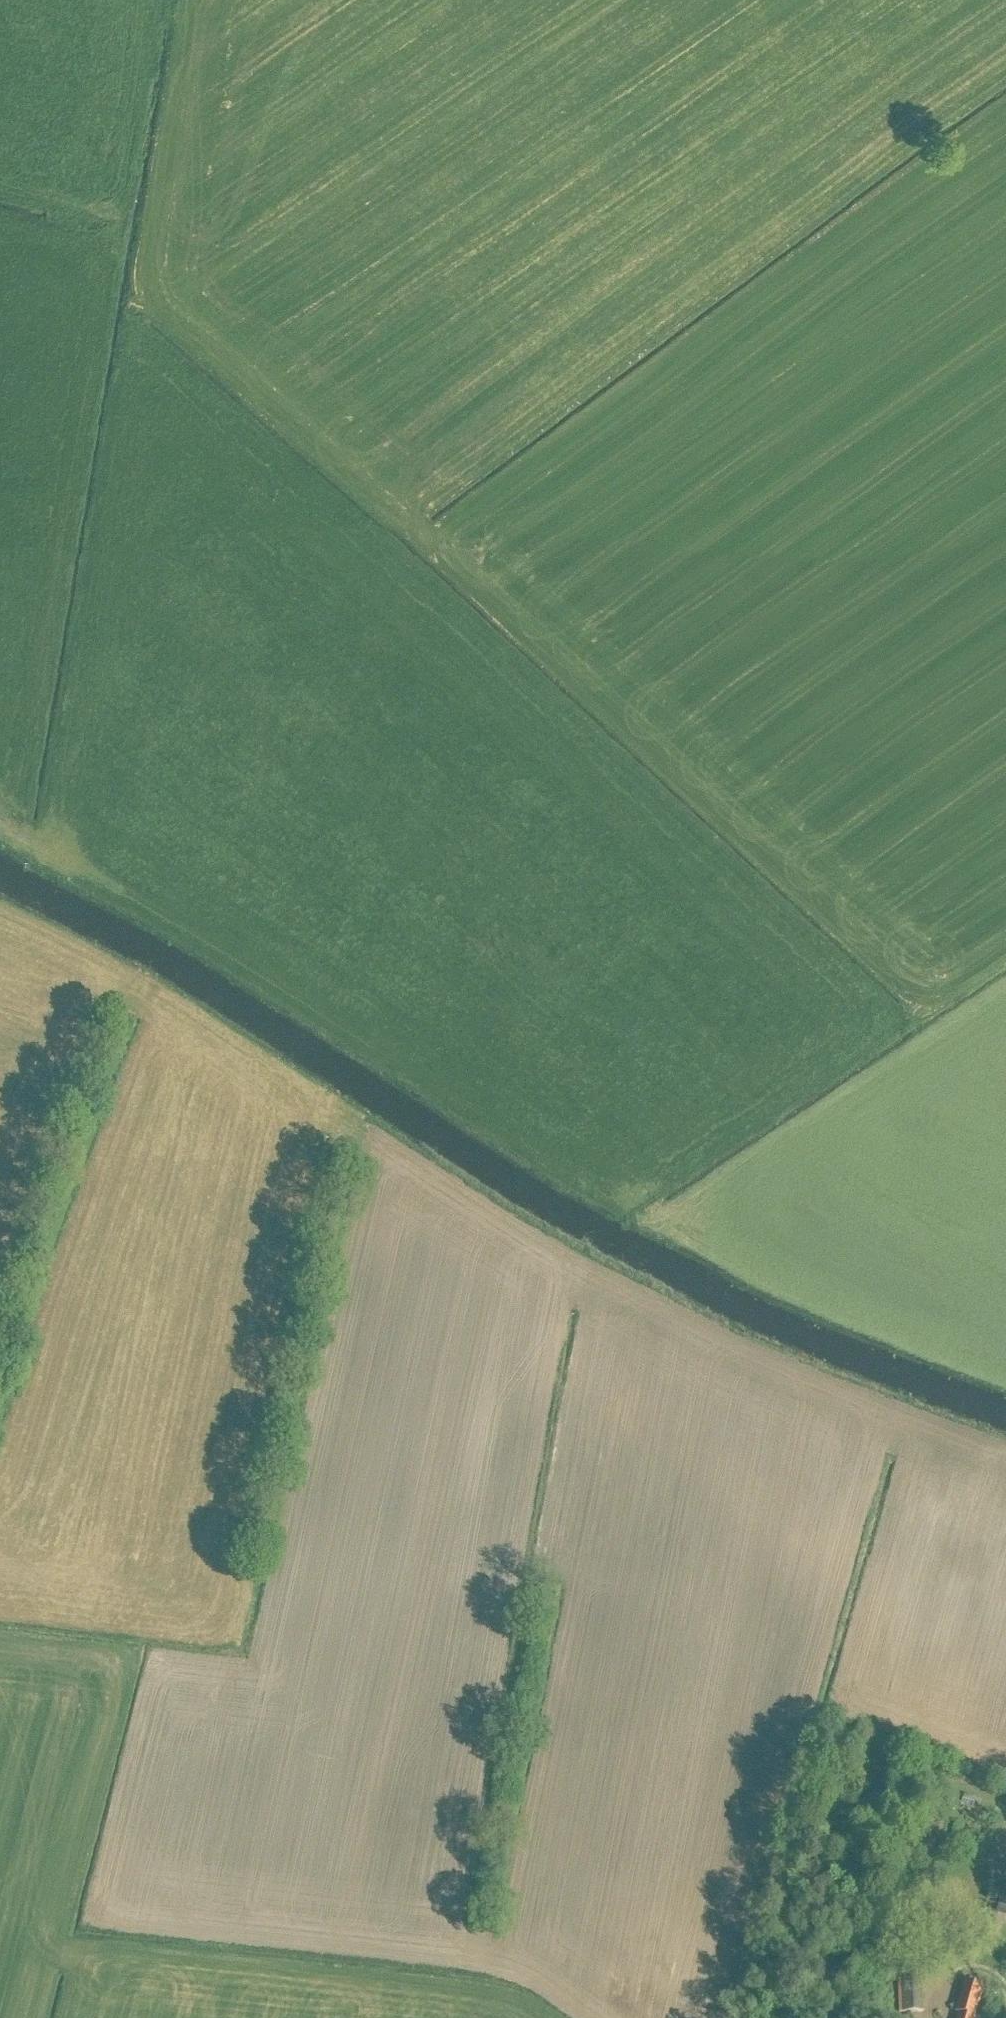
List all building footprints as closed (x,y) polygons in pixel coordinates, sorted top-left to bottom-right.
[(900,1982),(901,2015),(922,2014),(921,1981),(900,1982)] [(982,1990),(963,1985),(954,2015),(956,2016),(956,2017),(974,2017),(982,1990)]
